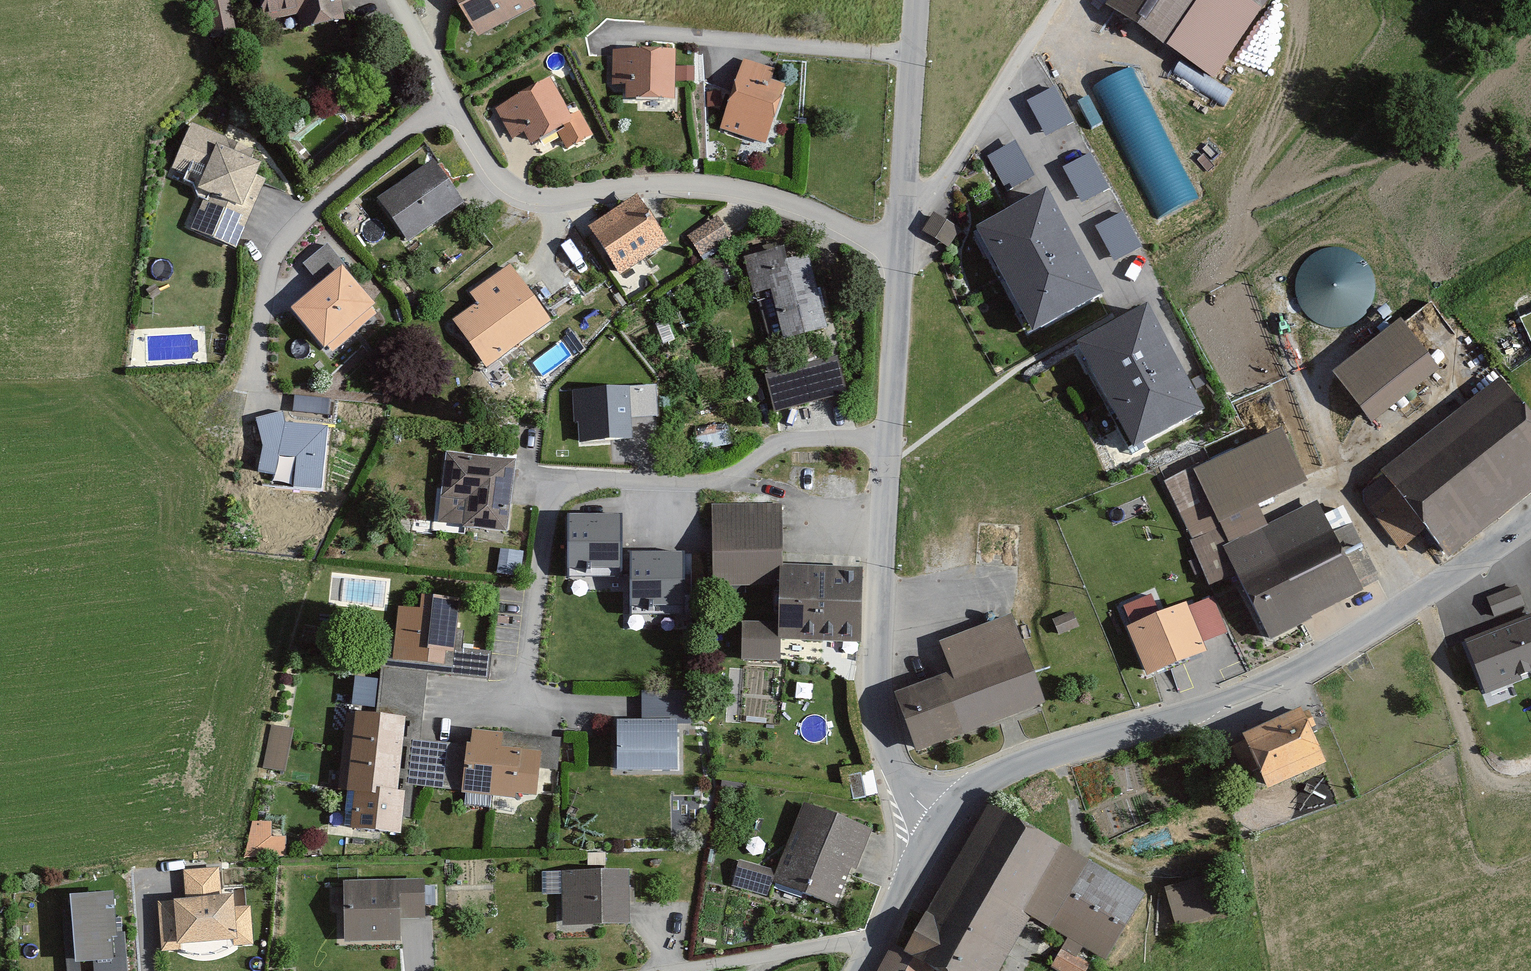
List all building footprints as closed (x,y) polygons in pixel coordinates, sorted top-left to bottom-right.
[(327,0),(249,0),(254,25),(288,18),(291,34),(332,26),(327,0)] [(467,38),(521,9),(517,0),(446,0),(467,38)] [(1098,12),(1206,85),(1264,0),(1106,0),(1098,12)] [(661,105),(663,56),(607,54),(606,89),(617,90),(617,104),(661,105)] [(766,73),(736,62),(712,132),(755,147),(774,91),(761,87),(766,73)] [(1135,65),(1094,84),(1158,217),(1198,198),(1135,65)] [(558,121),(537,85),(488,113),(506,144),(514,140),(520,150),(548,134),(558,152),(583,137),(570,115),(558,121)] [(1071,118),(1053,87),(1028,102),(1047,132),(1071,118)] [(243,153),(185,127),(164,173),(188,183),(182,196),(196,203),(182,234),(226,254),(257,186),(245,181),(249,170),(238,165),(243,153)] [(1008,147),(984,160),(1001,192),(1026,179),(1008,147)] [(1108,186),(1090,155),(1065,170),(1084,201),(1108,186)] [(449,207),(421,166),(367,203),(395,244),(449,207)] [(978,228),(1038,333),(1104,296),(1043,191),(978,228)] [(656,249),(622,202),(578,233),(611,280),(656,249)] [(1140,243),(1121,212),(1097,227),(1116,258),(1140,243)] [(950,228),(926,214),(915,232),(939,246),(950,228)] [(721,236),(708,219),(681,240),(694,257),(721,236)] [(295,266),(311,287),(279,312),(311,353),(363,313),(334,277),(341,272),(320,246),(295,266)] [(1342,329),(1356,322),(1367,311),(1373,296),(1372,280),(1366,266),(1354,255),(1340,250),(1324,250),(1309,256),(1298,268),(1293,283),(1293,298),(1300,313),(1311,324),(1326,329),(1342,329)] [(775,266),(772,252),(730,263),(741,305),(753,302),(764,347),(817,334),(799,260),(775,266)] [(542,325),(500,269),(461,298),(468,307),(444,325),(479,372),(542,325)] [(1205,409),(1146,305),(1079,342),(1138,447),(1205,409)] [(1395,330),(1390,324),(1323,379),(1362,427),(1430,372),(1421,361),(1447,339),(1422,308),(1395,330)] [(837,397),(828,362),(758,379),(767,414),(837,397)] [(1369,480),(1359,494),(1403,552),(1416,536),(1440,566),(1530,491),(1530,436),(1487,383),(1369,480)] [(654,387),(579,391),(581,438),(629,436),(628,415),(655,414),(654,387)] [(293,422),(332,421),(331,396),(292,397),(293,422)] [(246,422),(252,451),(249,475),(265,477),(268,459),(282,461),(278,490),(311,494),(319,432),(275,426),(273,416),(246,422)] [(1350,600),(1307,508),(1257,531),(1247,511),(1298,487),(1274,435),(1187,475),(1186,473),(1157,486),(1195,567),(1182,573),(1192,595),(1224,580),(1255,645),(1350,600)] [(1303,474),(1322,467),(1311,440),(1293,447),(1303,474)] [(437,458),(430,526),(453,528),(453,532),(499,537),(505,465),(437,458)] [(701,588),(763,590),(762,629),(733,628),(732,663),(769,664),(770,645),(848,647),(850,574),(771,572),(773,508),(704,506),(701,588)] [(620,520),(570,519),(570,572),(619,572),(620,520)] [(520,555),(502,553),(499,574),(517,577),(520,555)] [(682,558),(632,558),(632,611),(682,610),(682,558)] [(449,605),(412,601),(411,613),(391,610),(384,662),(433,668),(434,658),(443,659),(449,605)] [(1197,659),(1176,609),(1116,635),(1137,684),(1197,659)] [(1044,706),(1009,614),(936,642),(949,674),(894,695),(915,750),(917,755),(1000,723),(1044,706)] [(1071,631),(1063,614),(1044,623),(1052,639),(1071,631)] [(1468,642),(1487,690),(1530,673),(1530,617),(1468,642)] [(682,697),(635,697),(634,727),(607,727),(607,775),(667,775),(667,729),(682,729),(682,697)] [(394,724),(343,718),(334,798),(344,799),(340,834),(389,839),(394,798),(386,797),(394,724)] [(1288,724),(1286,719),(1225,746),(1247,797),(1308,771),(1293,737),(1302,733),(1297,720),(1288,724)] [(279,776),(286,734),(265,730),(257,773),(279,776)] [(461,750),(454,749),(450,797),(524,802),(526,773),(549,775),(552,743),(462,736),(461,750)] [(873,772),(849,777),(854,801),(878,796),(873,772)] [(861,836),(797,810),(765,887),(821,910),(837,871),(845,874),(861,836)] [(979,811),(893,956),(884,951),(872,970),(991,970),(1019,923),(1038,934),(1041,929),(1098,963),(1137,896),(1080,862),(1077,868),(979,811)] [(288,834),(273,834),(273,819),(250,819),(249,855),(287,856),(288,834)] [(757,897),(763,874),(731,865),(724,888),(757,897)] [(212,902),(211,874),(174,875),(176,905),(152,906),(154,955),(171,954),(171,947),(224,945),(224,949),(243,948),(241,911),(223,912),(222,901),(212,902)] [(620,928),(618,874),(552,876),(553,930),(620,928)] [(1209,879),(1156,894),(1167,931),(1219,917),(1209,879)] [(413,883),(332,888),(336,947),(389,944),(388,924),(415,922),(413,883)] [(100,899),(55,902),(60,970),(118,970),(116,935),(103,936),(100,899)] [(1053,956),(1044,970),(1045,970),(1076,970),(1053,956)]
